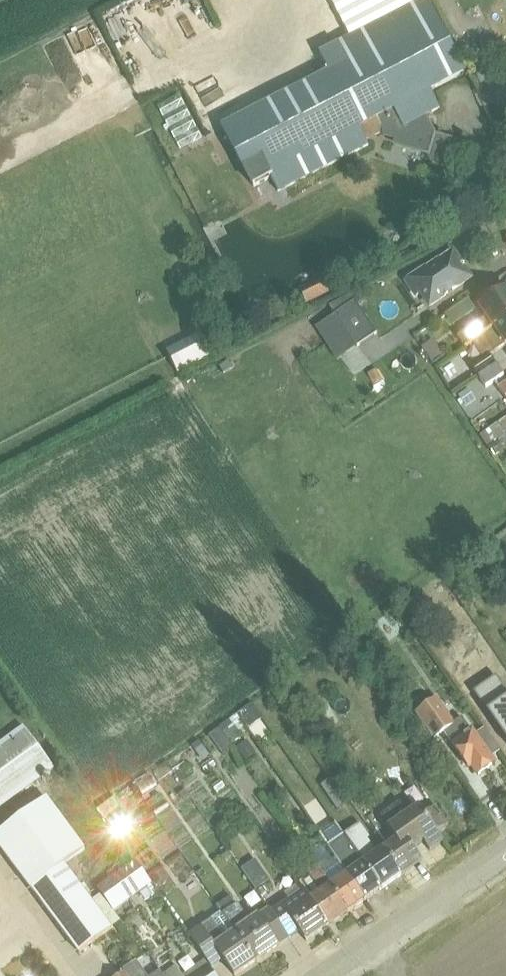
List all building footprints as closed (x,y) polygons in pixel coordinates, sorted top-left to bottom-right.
[(224,127),(254,185),(273,176),(280,191),(368,145),(369,144),(365,138),(383,130),(386,136),(394,138),(393,143),(426,153),(427,150),(430,151),(429,153),(434,163),(454,169),(463,141),(436,132),(427,114),(440,107),(430,89),(466,70),(429,0),(334,0),(352,35),(336,43),(333,44),(320,51),(329,71),(224,127)] [(171,28),(174,16),(138,6),(135,18),(171,28)] [(108,27),(105,39),(134,46),(137,35),(108,27)] [(79,72),(86,88),(109,78),(101,62),(79,72)] [(168,87),(139,101),(164,151),(193,136),(168,87)] [(426,266),(405,280),(416,297),(420,293),(429,306),(470,277),(453,253),(428,270),(426,266)] [(322,276),(299,288),(307,301),(329,289),(322,276)] [(505,319),(505,288),(479,306),(487,317),(459,336),(466,347),(474,341),(499,324),(505,319)] [(336,313),(359,346),(378,333),(359,304),(366,299),(360,289),(330,304),(336,313)] [(470,299),(445,316),(453,326),(477,310),(470,299)] [(359,346),(336,313),(316,327),(338,359),(359,346)] [(474,341),(485,358),(498,349),(505,343),(505,319),(499,324),(474,341)] [(200,354),(188,331),(156,347),(169,371),(200,354)] [(425,351),(421,353),(425,360),(429,358),(433,363),(444,355),(433,338),(422,346),(425,351)] [(480,377),(497,365),(496,363),(491,354),(473,367),(480,377)] [(497,365),(480,377),(486,387),(505,375),(497,365)] [(494,426),(481,435),(489,448),(493,445),(505,436),(505,417),(494,426)] [(489,448),(492,453),(495,457),(505,450),(502,446),(505,444),(505,436),(493,445),(489,448)] [(367,616),(378,634),(391,626),(380,608),(367,616)] [(475,705),(498,690),(488,675),(465,690),(475,705)] [(492,754),(477,732),(474,729),(472,730),(462,717),(454,722),(438,698),(417,713),(435,739),(445,732),(453,743),(452,744),(471,771),(473,769),(478,777),(499,764),(492,754)] [(500,699),(479,718),(505,748),(505,706),(500,699)] [(253,707),(241,715),(249,726),(261,717),(253,707)] [(219,727),(231,744),(249,729),(237,713),(219,727)] [(477,732),(492,754),(498,750),(499,749),(500,748),(485,726),(484,727),(482,728),(480,729),(477,732)] [(0,744),(0,809),(54,769),(23,727),(0,744)] [(231,744),(219,727),(209,735),(224,754),(233,747),(231,744)] [(201,739),(192,745),(202,759),(210,754),(201,739)] [(247,740),(237,748),(246,761),(256,754),(247,740)] [(150,773),(134,782),(142,794),(157,787),(150,773)] [(333,777),(321,784),(338,809),(351,801),(333,777)] [(395,790),(403,802),(413,796),(405,784),(395,790)] [(164,804),(183,815),(192,802),(173,790),(164,804)] [(103,805),(99,808),(105,818),(110,815),(123,805),(116,796),(103,805)] [(101,894),(91,901),(65,865),(85,849),(48,798),(0,834),(0,848),(78,953),(122,921),(115,912),(101,894)] [(396,866),(402,875),(423,860),(416,851),(426,844),(431,851),(445,841),(438,832),(450,824),(436,805),(425,813),(419,804),(407,813),(399,802),(380,815),(396,837),(383,847),(395,865),(396,866)] [(345,834),(382,888),(402,875),(396,866),(395,865),(383,847),(377,851),(368,839),(371,837),(360,822),(345,834)] [(330,844),(343,835),(336,825),(323,834),(330,844)] [(336,856),(366,900),(382,888),(345,834),(343,835),(330,844),(329,845),(336,856)] [(329,861),(333,859),(322,843),(311,850),(320,862),(326,858),(329,861)] [(316,864),(349,912),(366,900),(336,856),(333,859),(329,861),(326,858),(320,862),(316,864)] [(256,859),(242,869),(256,889),(270,879),(256,859)] [(101,894),(115,912),(151,886),(133,861),(100,885),(97,888),(101,894)] [(300,882),(330,925),(349,912),(316,864),(307,871),(309,875),(300,882)] [(271,911),(290,938),(300,931),(307,941),(330,925),(300,882),(284,893),(288,899),(271,911)] [(223,911),(257,961),(290,938),(271,911),(269,907),(250,920),(238,903),(236,905),(229,896),(218,904),(223,911)] [(205,960),(210,967),(223,958),(235,975),(257,961),(223,911),(202,925),(201,924),(187,934),(205,960)] [(162,975),(216,975),(210,967),(205,960),(183,975),(176,965),(162,975)] [(135,961),(122,970),(127,975),(146,975),(135,961)]
